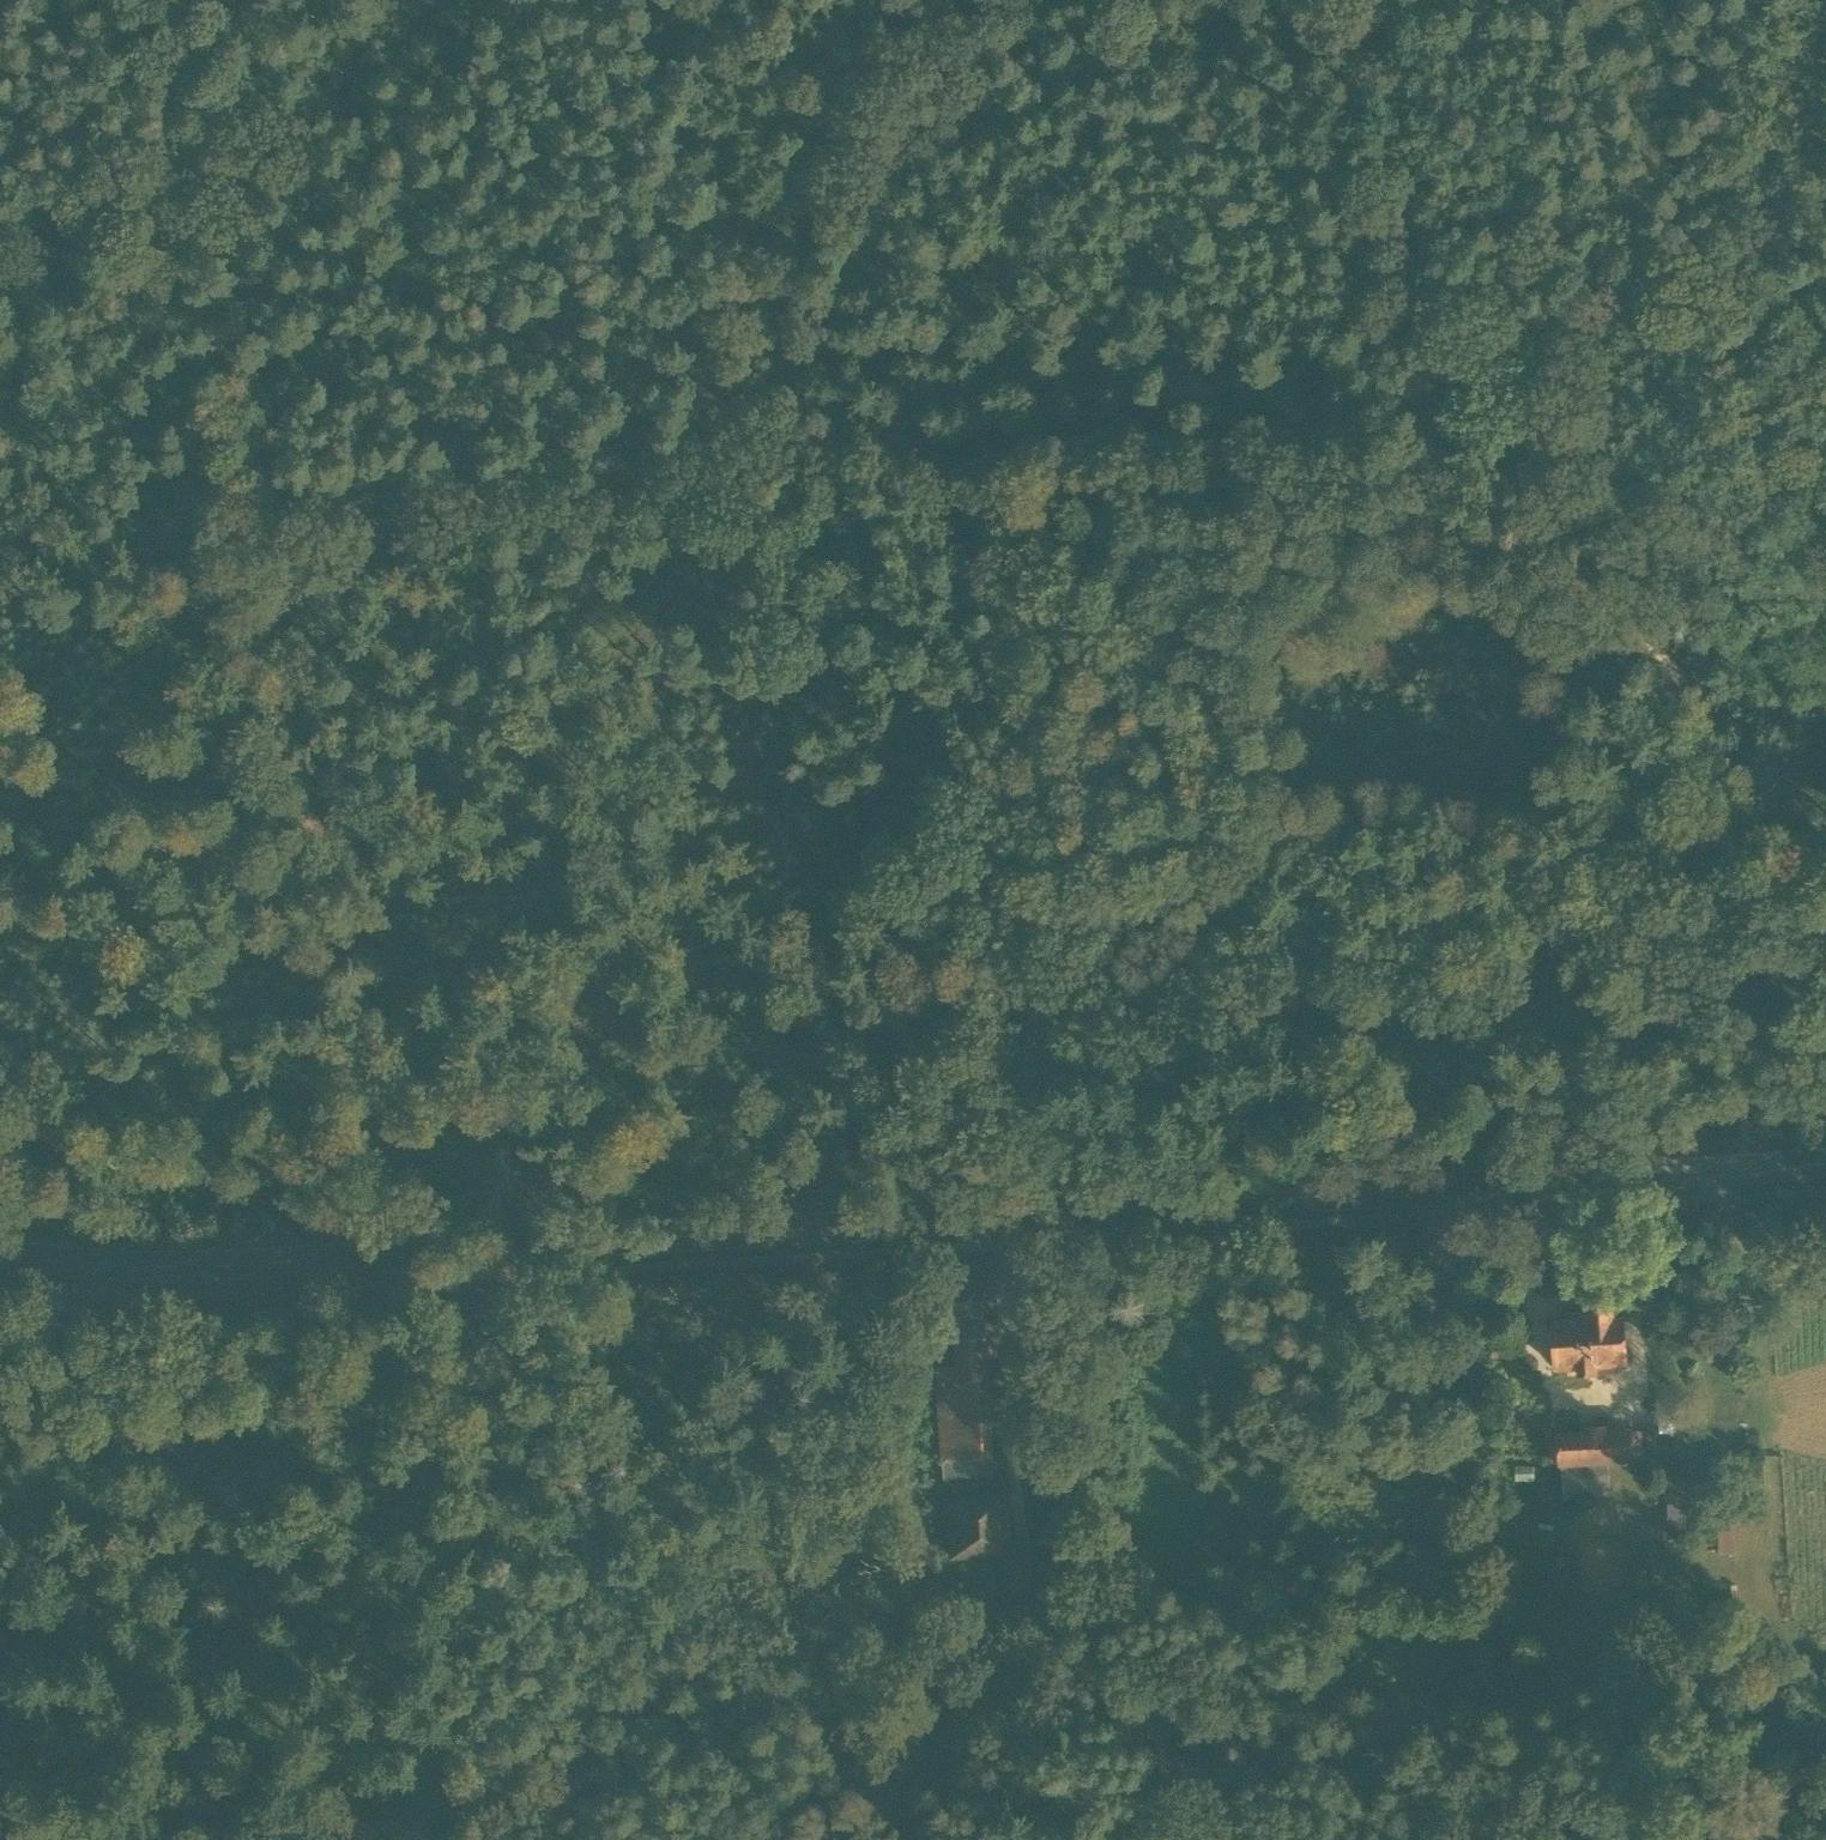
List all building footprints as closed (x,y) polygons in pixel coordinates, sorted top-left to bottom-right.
[(1577,1371),(1577,1373),(1596,1372),(1595,1362),(1625,1360),(1623,1317),(1613,1317),(1612,1298),(1590,1299),(1588,1299),(1588,1310),(1563,1312),(1564,1320),(1552,1321),(1554,1364),(1567,1364),(1567,1372),(1577,1371)] [(1486,1358),(1498,1359),(1499,1346),(1487,1345),(1486,1358)] [(936,1381),(943,1460),(989,1457),(983,1380),(954,1382),(953,1380),(936,1381)] [(1609,1460),(1630,1459),(1628,1430),(1602,1432),(1602,1431),(1602,1428),(1581,1429),(1581,1432),(1559,1433),(1561,1464),(1609,1460)] [(1640,1429),(1628,1430),(1630,1459),(1642,1458),(1640,1429)] [(990,1473),(989,1457),(943,1460),(944,1477),(990,1473)] [(1612,1496),(1609,1460),(1561,1464),(1564,1500),(1612,1496)] [(1664,1482),(1665,1494),(1683,1493),(1682,1481),(1664,1482)] [(943,1499),(946,1558),(1004,1554),(998,1496),(943,1499)]
